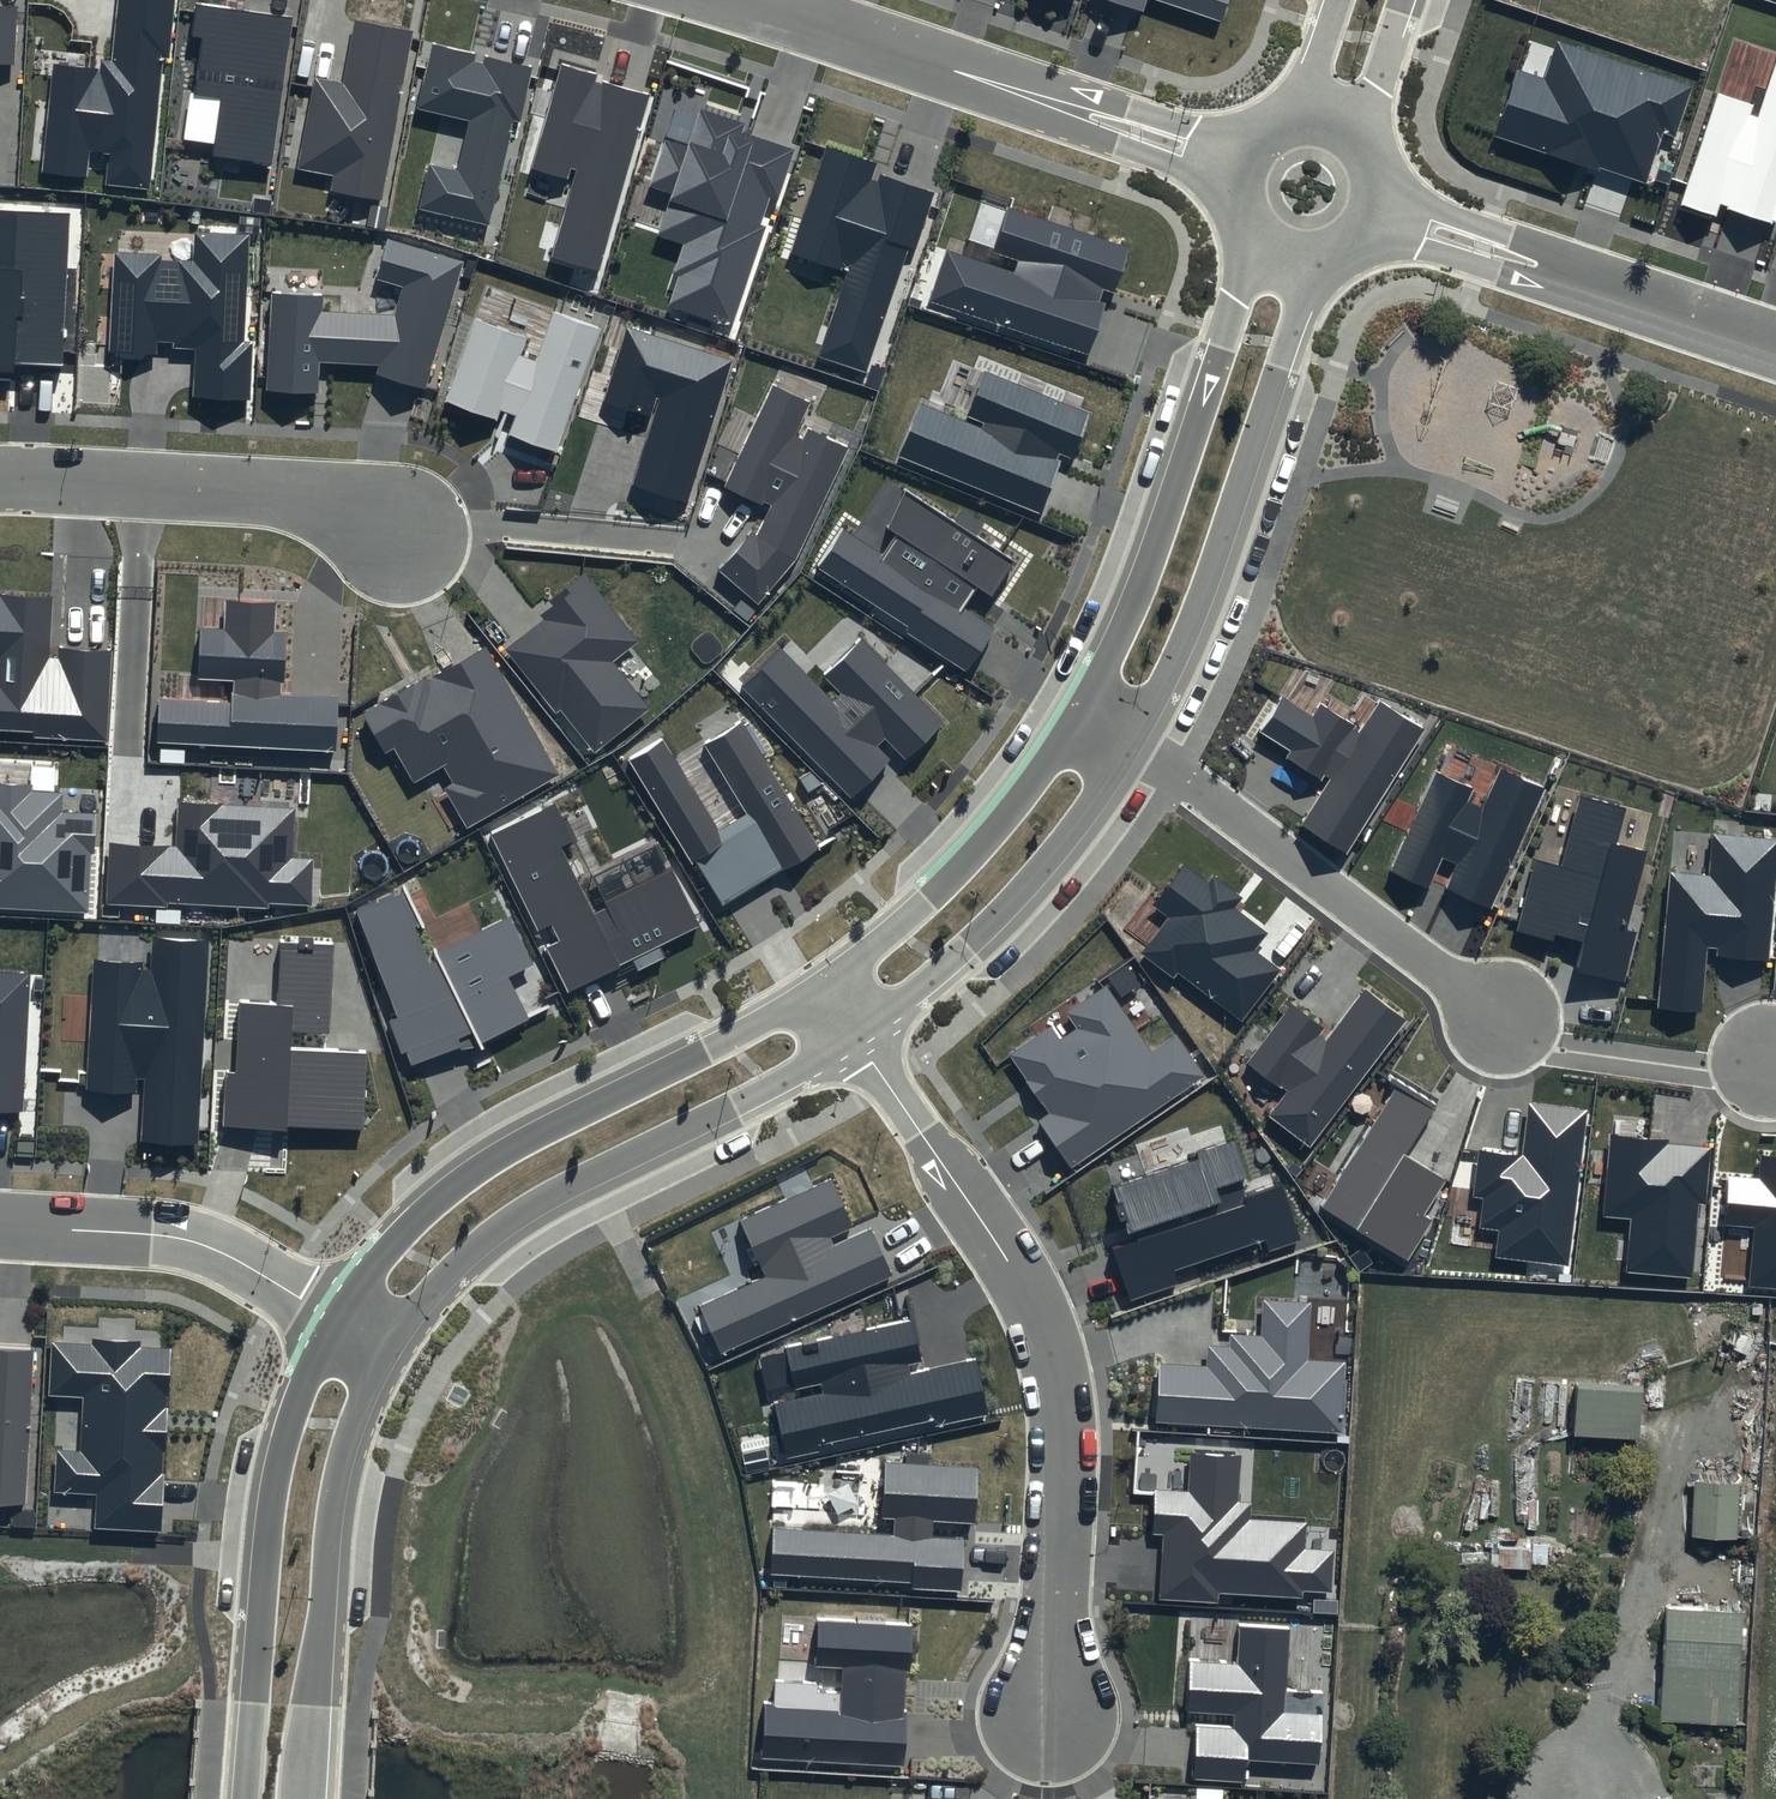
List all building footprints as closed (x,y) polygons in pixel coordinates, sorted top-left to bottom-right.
[(53,64),(41,173),(88,177),(90,152),(108,154),(105,185),(149,190),(163,57),(170,57),(176,0),(118,0),(111,60),(100,59),(99,69),(53,64)] [(1219,18),(1225,0),(1164,0),(1219,18)] [(293,18),(196,4),(192,35),(202,37),(194,94),(219,98),(211,157),(273,165),(293,18)] [(15,66),(19,6),(0,5),(0,66),(15,66)] [(382,200),(413,31),(354,20),(342,84),(313,78),(296,169),(332,176),(330,190),(382,200)] [(1516,66),(1494,133),(1644,182),(1661,131),(1673,135),(1690,84),(1556,40),(1544,75),(1516,66)] [(476,53),(434,43),(418,108),(470,120),(458,172),(429,165),(419,209),(488,225),(513,120),(520,122),(534,67),(485,56),(483,62),(474,60),(476,53)] [(598,269),(649,94),(603,81),(602,84),(595,82),(598,74),(563,64),(532,168),(567,178),(571,166),(579,169),(554,256),(598,269)] [(1758,116),(1752,114),(1756,104),(1717,91),(1679,204),(1714,216),(1718,203),(1770,221),(1775,204),(1775,64),(1758,116)] [(794,150),(743,132),(746,123),(700,108),(687,145),(665,138),(648,188),(671,195),(657,236),(683,245),(673,275),(679,277),(669,305),(731,327),(765,227),(760,226),(769,198),(777,200),(794,150)] [(877,164),(828,147),(791,254),(846,273),(818,358),(866,374),(909,249),(915,251),(935,192),(881,174),(878,182),(871,179),(877,164)] [(1130,247),(1007,207),(992,252),(1019,261),(1016,272),(947,249),(929,302),(1088,355),(1106,303),(1100,302),(1104,290),(1114,294),(1130,247)] [(69,213),(0,210),(0,371),(14,372),(14,363),(62,365),(69,213)] [(244,342),(248,235),(195,233),(193,261),(163,259),(163,252),(115,251),(111,352),(157,354),(157,342),(174,343),(173,348),(196,349),(194,398),(250,400),(253,342),(244,342)] [(463,262),(388,238),(377,279),(402,287),(395,315),(323,312),(324,294),(272,293),(266,390),(319,394),(320,362),(379,365),(376,374),(426,389),(463,262)] [(602,329),(553,311),(535,360),(523,355),(530,335),(475,315),(443,401),(495,420),(500,409),(517,415),(510,434),(557,451),(602,329)] [(732,361),(627,328),(604,402),(650,416),(656,398),(660,399),(632,486),(687,503),(732,361)] [(1093,412),(984,369),(965,419),(919,401),(897,456),(1041,512),(1061,461),(1057,459),(1059,454),(1074,460),(1093,412)] [(771,382),(722,488),(764,508),(766,504),(770,506),(757,534),(753,532),(720,570),(758,604),(796,561),(849,447),(809,428),(803,440),(795,437),(812,401),(771,382)] [(1014,561),(905,491),(887,529),(895,534),(882,554),(841,529),(816,568),(910,627),(907,633),(969,673),(994,628),(964,609),(977,587),(993,597),(1014,561)] [(641,642),(585,571),(548,600),(552,604),(539,615),(543,621),(505,651),(554,713),(561,710),(594,753),(651,708),(615,662),(641,642)] [(0,595),(0,731),(35,733),(35,738),(107,742),(112,651),(59,648),(59,659),(49,659),(52,597),(0,595)] [(223,628),(200,627),(197,678),(234,680),(233,703),(159,699),(157,742),(336,751),(338,697),(286,694),(289,630),(275,630),(277,601),(225,598),(223,628)] [(945,723),(862,640),(825,677),(843,695),(833,705),(781,652),(744,688),(853,797),(892,759),(880,746),(885,740),(906,761),(945,723)] [(487,644),(364,715),(385,752),(394,747),(413,782),(442,766),(452,783),(442,789),(466,831),(562,776),(487,644)] [(1312,717),(1282,699),(1262,730),(1293,750),(1287,759),(1321,780),(1324,775),(1330,778),(1300,826),(1347,855),(1425,728),(1380,700),(1359,733),(1353,729),(1355,725),(1321,704),(1312,717)] [(821,849),(742,721),(704,744),(748,814),(719,832),(661,740),(629,760),(722,910),(821,849)] [(1473,788),(1435,771),(1389,871),(1428,889),(1442,857),(1459,865),(1448,889),(1491,908),(1545,788),(1500,768),(1482,808),(1467,801),(1473,788)] [(0,784),(0,908),(88,912),(91,852),(95,853),(97,812),(61,810),(62,793),(30,791),(31,785),(0,784)] [(1535,859),(1516,929),(1552,939),(1553,932),(1582,940),(1574,968),(1622,982),(1637,930),(1625,927),(1646,854),(1612,844),(1622,808),(1579,796),(1560,866),(1535,859)] [(557,803),(490,836),(538,930),(552,923),(561,941),(549,947),(569,988),(696,924),(669,870),(604,902),(606,907),(596,912),(564,848),(577,842),(557,803)] [(176,847),(110,844),(107,904),(169,907),(169,903),(270,908),(270,903),(311,905),(313,860),(292,859),(294,809),(178,804),(176,847)] [(1775,884),(1775,839),(1712,834),(1709,876),(1670,873),(1660,1006),(1702,1010),(1707,947),(1717,947),(1716,959),(1769,963),(1775,884)] [(1242,898),(1215,877),(1210,884),(1184,864),(1152,905),(1168,918),(1141,954),(1174,979),(1179,973),(1243,1022),(1283,970),(1256,950),(1268,934),(1235,908),(1242,898)] [(404,891),(355,911),(411,1065),(461,1048),(458,1040),(472,1033),(479,1047),(528,1020),(508,976),(533,964),(509,918),(435,956),(437,961),(430,964),(414,927),(420,926),(404,891)] [(143,962),(94,960),(87,1090),(138,1092),(138,1079),(144,1080),(140,1142),(199,1145),(210,938),(152,935),(150,969),(142,968),(143,962)] [(333,945),(280,942),(277,1004),(238,1002),(235,1073),(225,1072),(223,1126),(365,1132),(369,1052),(291,1049),(291,1031),(329,1033),(333,945)] [(30,973),(0,972),(0,1111),(23,1112),(30,973)] [(1152,1052),(1106,986),(1066,1013),(1077,1028),(1060,1039),(1050,1025),(1008,1054),(1050,1115),(1040,1122),(1071,1167),(1203,1076),(1176,1036),(1152,1052)] [(1324,1029),(1292,1005),(1248,1064),(1285,1091),(1266,1116),(1310,1149),(1407,1020),(1364,988),(1326,1039),(1320,1034),(1324,1029)] [(1407,1155),(1437,1106),(1399,1082),(1321,1208),(1407,1260),(1431,1220),(1424,1215),(1446,1179),(1407,1155)] [(1570,1267),(1588,1108),(1529,1102),(1522,1156),(1479,1151),(1473,1198),(1483,1199),(1480,1228),(1497,1230),(1494,1258),(1570,1267)] [(1669,1139),(1610,1134),(1603,1217),(1630,1220),(1625,1272),(1692,1278),(1699,1204),(1707,1205),(1712,1148),(1669,1144),(1669,1139)] [(1248,1178),(1235,1140),(1197,1152),(1200,1160),(1116,1189),(1134,1241),(1112,1249),(1130,1302),(1179,1285),(1175,1271),(1266,1240),(1270,1252),(1302,1241),(1283,1185),(1247,1197),(1241,1180),(1248,1178)] [(1760,1155),(1758,1179),(1729,1176),(1725,1225),(1756,1227),(1750,1286),(1775,1288),(1775,1156),(1760,1155)] [(832,1182),(743,1222),(768,1278),(701,1307),(722,1354),(895,1277),(873,1228),(835,1245),(832,1238),(853,1229),(832,1182)] [(1308,1361),(1311,1303),(1263,1300),(1261,1336),(1230,1334),(1229,1346),(1207,1345),(1206,1365),(1160,1363),(1157,1422),(1342,1431),(1345,1363),(1308,1361)] [(914,1320),(786,1348),(795,1389),(822,1383),(825,1394),(775,1404),(787,1460),(990,1416),(977,1359),(911,1374),(909,1365),(923,1362),(914,1320)] [(51,1342),(48,1396),(82,1398),(79,1452),(56,1450),(53,1494),(96,1496),(94,1530),(162,1534),(172,1348),(141,1346),(141,1341),(91,1339),(91,1344),(51,1342)] [(34,1348),(0,1347),(0,1503),(25,1504),(34,1348)] [(1637,1372),(1571,1368),(1569,1424),(1635,1427),(1637,1372)] [(1237,1502),(1240,1457),(1191,1454),(1189,1492),(1154,1490),(1152,1536),(1162,1536),(1158,1601),(1219,1604),(1220,1594),(1303,1598),(1303,1591),(1332,1592),(1335,1550),(1306,1548),(1308,1523),(1250,1520),(1250,1502),(1237,1502)] [(980,1467),(884,1461),(881,1520),(893,1521),(893,1535),(773,1528),(771,1574),(914,1583),(913,1587),(961,1590),(964,1538),(934,1536),(935,1522),(976,1524),(980,1467)] [(1735,1474),(1689,1472),(1687,1528),(1733,1530),(1735,1474)] [(1674,1597),(1661,1597),(1658,1715),(1735,1717),(1738,1598),(1691,1598),(1691,1589),(1674,1589),(1674,1597)] [(914,1626),(819,1620),(816,1667),(843,1668),(840,1710),(765,1705),(762,1757),(904,1766),(908,1713),(904,1713),(906,1671),(911,1671),(914,1626)] [(1291,1629),(1239,1626),(1237,1665),(1187,1663),(1184,1713),(1234,1716),(1233,1725),(1194,1723),(1190,1781),(1247,1784),(1249,1759),(1317,1763),(1321,1695),(1288,1693),(1291,1629)]
